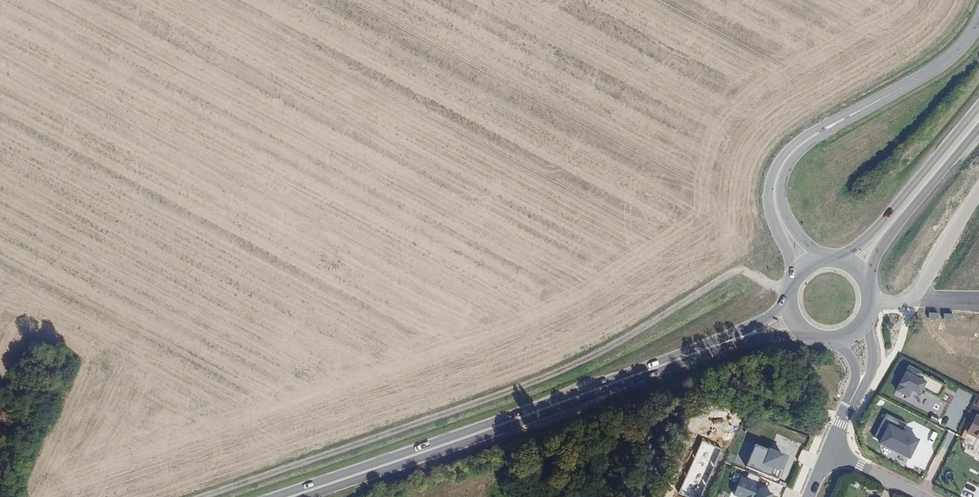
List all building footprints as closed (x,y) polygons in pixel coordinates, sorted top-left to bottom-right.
[(890,424),(904,431),(907,425),(887,414),(874,438),(881,442),(890,424)] [(975,415),(967,431),(978,437),(978,417),(975,415)] [(904,431),(890,424),(881,442),(913,458),(922,440),(904,431)] [(766,464),(771,450),(757,445),(749,468),(775,477),(778,468),(766,464)] [(789,456),(771,450),(766,464),(778,468),(784,471),(789,456)] [(743,476),(735,496),(736,496),(774,496),(759,491),(762,484),(743,476)]
